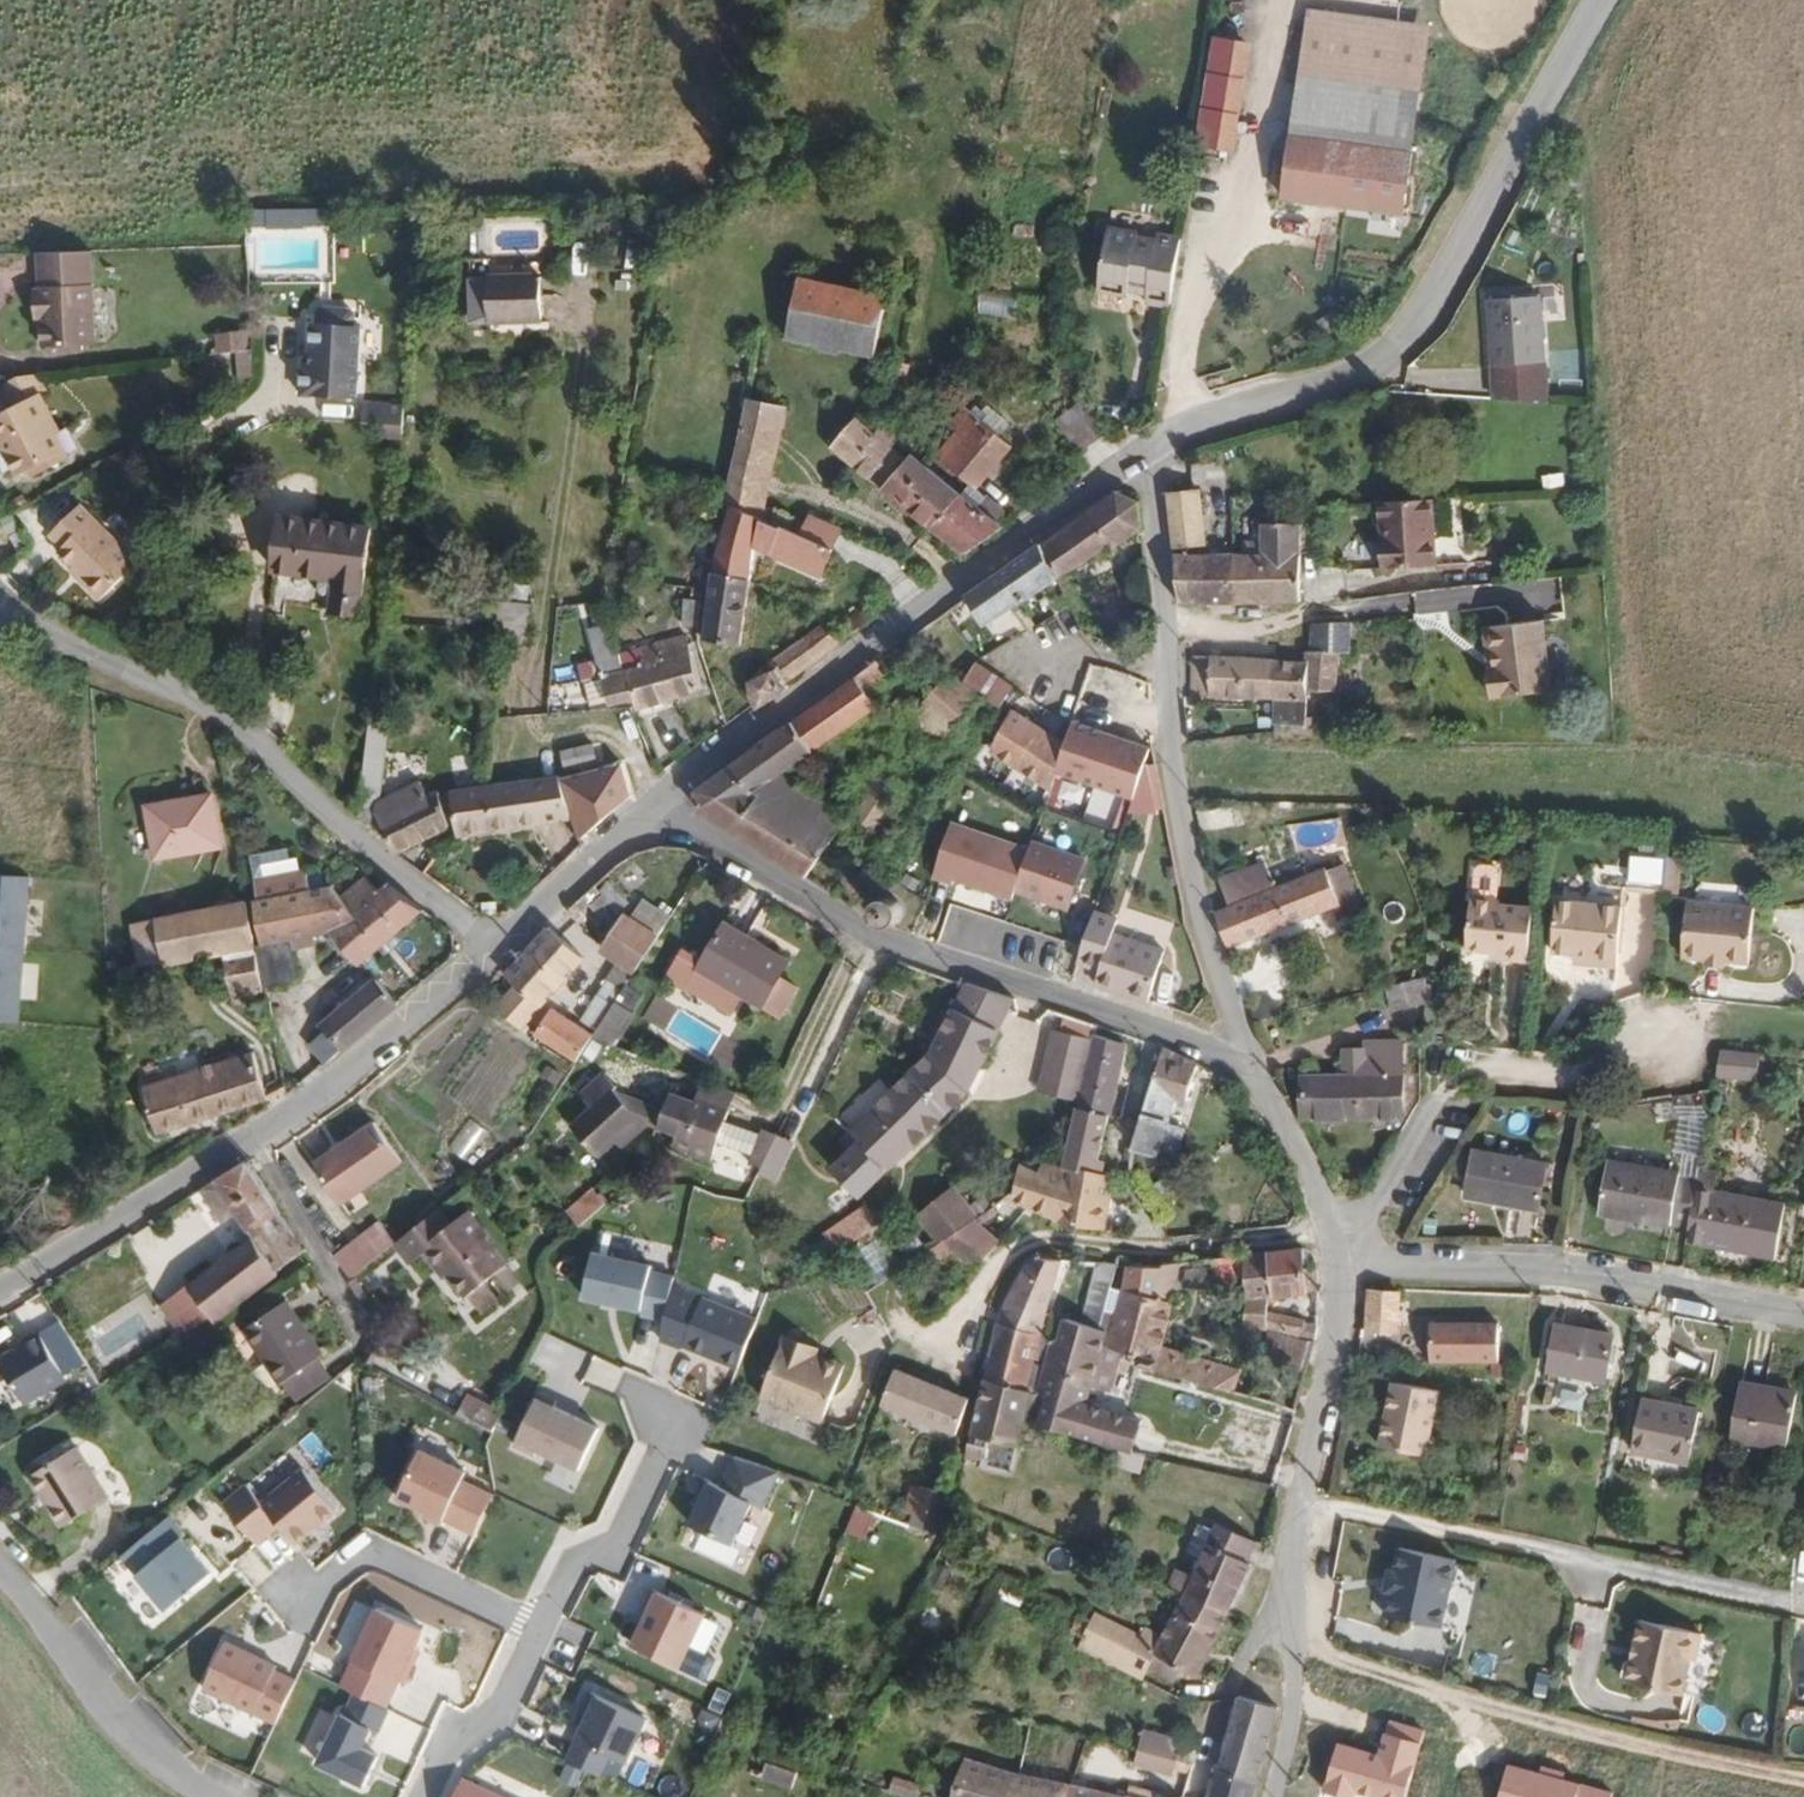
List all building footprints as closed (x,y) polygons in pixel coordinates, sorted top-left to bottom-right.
[(1412,149),(1425,39),(1308,25),(1295,137),(1412,149)] [(1223,41),(1198,146),(1237,156),(1262,50),(1223,41)] [(1405,208),(1412,149),(1295,137),(1288,195),(1332,200),(1405,208)] [(1172,328),(1182,267),(1155,261),(1153,270),(1137,266),(1138,259),(1108,253),(1098,312),(1129,317),(1130,311),(1146,314),(1145,324),(1172,328)] [(90,347),(85,254),(39,256),(40,294),(33,294),(34,315),(41,315),(41,326),(42,350),(90,347)] [(541,319),(540,278),(491,279),(491,320),(541,319)] [(1543,310),(1542,292),(1490,295),(1491,314),(1543,310)] [(875,372),(886,315),(797,298),(786,353),(875,372)] [(1549,414),(1543,310),(1491,314),(1497,411),(1549,414)] [(355,402),(361,329),(313,325),(310,357),(309,369),(301,375),(315,399),(355,402)] [(252,329),(219,331),(220,351),(240,350),(241,375),(254,374),(252,329)] [(309,369),(310,357),(302,350),(301,375),(309,369)] [(893,396),(900,377),(886,374),(881,392),(893,396)] [(240,394),(239,376),(214,377),(215,395),(231,395),(240,394)] [(37,403),(42,401),(32,379),(9,380),(0,384),(0,387),(12,414),(0,419),(0,434),(23,482),(37,477),(52,470),(55,476),(66,468),(54,443),(56,443),(37,403)] [(968,419),(980,393),(964,389),(953,416),(968,419)] [(384,435),(405,437),(407,401),(366,399),(365,421),(385,422),(384,435)] [(1108,448),(1095,430),(1082,419),(1060,435),(1081,465),(1108,448)] [(763,534),(786,430),(750,421),(728,527),(763,534)] [(932,495),(922,487),(873,450),(841,427),(830,440),(840,449),(828,466),(929,548),(957,514),(932,495)] [(946,480),(980,440),(967,430),(952,448),(959,455),(940,476),(946,480)] [(979,507),(1013,467),(980,440),(946,480),(970,499),(979,507)] [(41,484),(55,476),(52,470),(37,477),(41,484)] [(36,514),(50,530),(83,501),(69,485),(36,514)] [(1481,565),(1479,497),(1394,501),(1395,568),(1481,565)] [(1218,556),(1211,500),(1178,503),(1185,559),(1218,556)] [(971,524),(981,513),(967,503),(957,514),(971,524)] [(141,563),(82,504),(52,534),(66,548),(62,552),(87,578),(84,581),(104,601),(141,563)] [(1119,571),(1151,546),(1147,514),(1118,505),(1042,560),(1066,593),(1073,606),(1088,596),(1082,584),(1114,563),(1119,571)] [(1001,529),(981,513),(971,524),(992,540),(1001,529)] [(992,540),(971,524),(957,514),(929,548),(962,574),(1001,547),(992,540)] [(822,589),(850,533),(819,519),(803,549),(763,534),(728,527),(714,602),(751,607),(758,567),(822,589)] [(362,622),(372,530),(281,521),(274,577),(336,583),(332,619),(362,622)] [(1314,606),(1315,530),(1277,530),(1276,559),(1185,565),(1187,612),(1314,606)] [(996,644),(1066,593),(1042,560),(971,612),(996,644)] [(21,584),(13,571),(3,577),(11,590),(21,584)] [(526,643),(528,601),(502,600),(500,642),(526,643)] [(741,661),(751,607),(714,602),(706,657),(741,661)] [(1571,683),(1562,614),(1509,621),(1513,649),(1514,662),(1508,662),(1511,690),(1571,683)] [(1357,694),(1359,657),(1365,657),(1366,624),(1343,625),(1330,626),(1329,654),(1323,654),(1323,666),(1288,664),(1286,707),(1327,708),(1327,694),(1357,694)] [(914,668),(950,643),(942,633),(903,661),(914,668)] [(782,703),(846,658),(831,641),(768,685),(762,677),(756,682),(763,692),(749,704),(745,722),(752,729),(756,734),(788,711),(782,703)] [(621,676),(614,651),(592,658),(599,682),(621,676)] [(1286,707),(1288,664),(1227,660),(1211,659),(1210,704),(1286,707)] [(589,702),(605,698),(612,727),(614,735),(703,713),(690,660),(621,676),(599,682),(581,686),(586,703),(589,702)] [(851,840),(805,808),(779,801),(883,725),(872,710),(893,695),(881,678),(696,794),(817,899),(851,840)] [(1018,708),(979,682),(966,703),(983,714),(1004,728),(1018,708)] [(943,763),(983,714),(966,703),(949,692),(912,737),(943,763)] [(612,727),(605,698),(589,702),(596,731),(612,727)] [(1327,726),(1327,708),(1286,707),(1288,725),(1327,726)] [(407,787),(400,770),(388,774),(393,726),(367,723),(354,823),(379,828),(392,856),(445,832),(431,799),(424,801),(418,784),(407,787)] [(1079,772),(1075,786),(1152,802),(1161,774),(1167,752),(1091,736),(1079,772)] [(598,760),(593,741),(563,749),(568,767),(598,760)] [(1079,772),(1023,741),(1004,779),(1066,812),(1075,786),(1079,772)] [(1152,802),(1146,819),(1174,823),(1162,774),(1161,774),(1152,802)] [(634,827),(632,810),(639,802),(636,788),(568,806),(570,842),(572,870),(634,827)] [(881,845),(910,803),(893,791),(889,797),(880,791),(865,813),(875,820),(865,834),(881,845)] [(215,799),(189,806),(139,818),(151,868),(202,856),(228,849),(215,799)] [(570,842),(568,806),(568,804),(485,814),(453,818),(458,856),(570,842)] [(1039,898),(1052,856),(974,831),(956,886),(976,892),(977,888),(1036,906),(1039,898)] [(298,867),(295,856),(289,857),(286,847),(250,857),(256,878),(298,867)] [(1052,856),(1039,898),(1093,915),(1109,866),(1054,849),(1052,856)] [(360,970),(424,917),(384,882),(376,890),(365,878),(340,899),(332,881),(310,886),(304,865),(298,867),(256,878),(254,879),(259,898),(248,900),(258,942),(251,944),(263,990),(286,984),(301,967),(293,949),(329,940),(360,970)] [(1680,905),(1683,869),(1668,868),(1665,903),(1680,905)] [(1231,954),(1336,910),(1340,920),(1364,911),(1346,870),(1328,877),(1327,874),(1277,895),(1235,912),(1220,919),(1231,954)] [(1277,895),(1268,871),(1227,890),(1235,912),(1277,895)] [(0,876),(0,1027),(25,1028),(33,878),(0,876)] [(251,944),(241,901),(180,915),(191,960),(219,954),(233,1005),(264,997),(263,990),(251,944)] [(639,973),(674,923),(644,901),(608,952),(639,973)] [(1530,979),(1535,922),(1504,921),(1505,914),(1467,911),(1463,967),(1502,970),(1501,976),(1530,979)] [(1172,1000),(1188,947),(1134,930),(1137,919),(1117,913),(1101,965),(1121,971),(1117,983),(1172,1000)] [(1619,980),(1623,919),(1560,914),(1556,965),(1578,967),(1601,968),(1600,978),(1619,980)] [(191,960),(180,915),(149,922),(160,967),(191,960)] [(1754,973),(1756,917),(1689,915),(1686,970),(1710,971),(1728,972),(1754,973)] [(160,967),(149,922),(123,928),(134,973),(160,967)] [(576,942),(583,934),(576,926),(567,934),(576,942)] [(530,1018),(585,957),(551,927),(506,974),(519,989),(513,995),(519,1002),(517,1004),(530,1018)] [(768,1014),(795,968),(726,928),(700,975),(746,1001),(768,1014)] [(1600,978),(1601,968),(1578,967),(1577,976),(1600,978)] [(1728,979),(1728,972),(1710,971),(1709,978),(1728,979)] [(1459,990),(1457,972),(1430,979),(1435,996),(1459,990)] [(746,1001),(700,975),(689,994),(735,1020),(746,1001)] [(1391,982),(1393,1008),(1425,1007),(1424,980),(1391,982)] [(342,1057),(396,1013),(373,985),(319,1029),(324,1036),(342,1057)] [(998,1037),(1012,1004),(957,991),(943,1023),(998,1037)] [(618,1051),(636,1023),(613,1006),(593,1034),(595,1038),(618,1051)] [(593,1034),(554,1009),(534,1038),(572,1065),(585,1047),(595,1038),(593,1034)] [(1091,1036),(1093,1026),(1058,1017),(1046,1083),(1081,1090),(1091,1036)] [(973,1094),(998,1037),(943,1023),(927,1060),(848,1152),(855,1160),(833,1185),(860,1214),(973,1094)] [(342,1057),(324,1036),(309,1048),(327,1070),(342,1057)] [(1104,1151),(1122,1045),(1091,1036),(1081,1090),(1078,1106),(1071,1146),(1066,1172),(1108,1173),(1109,1156),(1104,1151)] [(1184,1117),(1198,1061),(1160,1044),(1127,1163),(1157,1173),(1174,1115),(1184,1117)] [(1420,1118),(1419,1044),(1382,1044),(1381,1053),(1368,1054),(1368,1077),(1318,1077),(1317,1119),(1420,1118)] [(268,1102),(249,1055),(142,1098),(161,1146),(268,1102)] [(1752,1091),(1756,1062),(1719,1059),(1714,1087),(1752,1091)] [(643,1127),(629,1113),(618,1098),(604,1079),(578,1099),(589,1114),(569,1132),(593,1162),(610,1146),(617,1155),(642,1133),(643,1127)] [(730,1127),(742,1097),(706,1088),(697,1110),(672,1099),(667,1108),(656,1136),(678,1146),(676,1151),(714,1168),(721,1153),(730,1127)] [(656,1136),(667,1108),(618,1098),(629,1113),(643,1127),(656,1136)] [(1071,1146),(1078,1106),(1063,1103),(1058,1112),(1050,1108),(1039,1130),(1019,1120),(1000,1159),(1016,1169),(1017,1196),(1031,1200),(1039,1184),(1061,1141),(1071,1146)] [(761,1139),(730,1127),(721,1153),(750,1165),(761,1139)] [(406,1170),(380,1131),(317,1174),(343,1213),(406,1170)] [(794,1148),(763,1134),(761,1139),(750,1165),(747,1172),(777,1186),(794,1148)] [(1552,1211),(1555,1165),(1480,1159),(1476,1206),(1552,1211)] [(313,1252),(254,1160),(203,1190),(210,1202),(218,1197),(230,1191),(239,1207),(258,1237),(191,1277),(210,1306),(217,1317),(243,1301),(285,1275),(283,1271),(310,1254),(313,1252)] [(1694,1237),(1703,1187),(1614,1171),(1605,1220),(1694,1237)] [(1108,1234),(1114,1173),(1108,1173),(1066,1172),(1063,1186),(1055,1230),(1055,1233),(1108,1234)] [(1781,1264),(1791,1212),(1721,1199),(1724,1185),(1704,1182),(1703,1187),(1694,1237),(1692,1248),(1781,1264)] [(1055,1230),(1063,1186),(1039,1184),(1031,1200),(1017,1196),(998,1210),(1033,1222),(1055,1230)] [(583,1223),(607,1201),(595,1187),(570,1208),(583,1223)] [(951,1255),(978,1280),(1005,1251),(973,1227),(983,1218),(962,1190),(922,1220),(944,1249),(951,1255)] [(239,1207),(230,1191),(218,1197),(225,1233),(239,1207)] [(518,1270),(496,1243),(499,1241),(480,1217),(463,1231),(450,1216),(409,1250),(423,1267),(438,1256),(460,1282),(465,1278),(483,1299),(499,1285),(509,1278),(518,1270)] [(612,1233),(599,1216),(576,1234),(591,1250),(612,1233)] [(879,1234),(861,1216),(850,1228),(862,1240),(838,1263),(842,1268),(879,1234)] [(838,1263),(862,1240),(850,1228),(828,1250),(838,1263)] [(394,1262),(377,1240),(336,1272),(353,1294),(394,1262)] [(894,1265),(880,1247),(861,1261),(875,1279),(894,1265)] [(928,1273),(951,1255),(944,1249),(921,1266),(928,1273)] [(1321,1295),(1316,1266),(1307,1268),(1302,1251),(1251,1259),(1255,1331),(1315,1346),(1321,1330),(1307,1327),(1307,1323),(1275,1315),(1276,1302),(1321,1295)] [(1244,1283),(1243,1258),(1215,1258),(1216,1283),(1244,1283)] [(661,1326),(672,1278),(593,1260),(583,1308),(661,1326)] [(1041,1341),(1071,1269),(1042,1266),(1029,1274),(998,1339),(984,1392),(1024,1402),(1041,1341)] [(1094,1285),(1098,1272),(1074,1269),(1074,1283),(1094,1285)] [(1166,1350),(1185,1269),(1162,1272),(1161,1278),(1152,1307),(1124,1302),(1113,1344),(1109,1360),(1125,1364),(1146,1370),(1143,1379),(1240,1399),(1246,1367),(1166,1350)] [(530,1284),(518,1270),(509,1278),(520,1292),(530,1284)] [(1398,1318),(1404,1275),(1373,1271),(1367,1314),(1398,1318)] [(1101,1341),(1121,1274),(1098,1272),(1094,1285),(1079,1335),(1101,1341)] [(1152,1307),(1161,1278),(1131,1275),(1124,1302),(1152,1307)] [(210,1306),(191,1277),(175,1286),(173,1283),(146,1298),(166,1332),(210,1306)] [(513,1302),(499,1285),(483,1299),(496,1315),(513,1302)] [(323,1357),(287,1299),(247,1324),(283,1381),(319,1359),(323,1357)] [(759,1323),(701,1304),(684,1356),(742,1375),(759,1323)] [(1431,1362),(1499,1362),(1499,1320),(1431,1321),(1431,1362)] [(1607,1383),(1616,1340),(1559,1329),(1551,1372),(1607,1383)] [(1305,1375),(1315,1346),(1255,1331),(1253,1364),(1305,1375)] [(1094,1400),(1104,1359),(1109,1360),(1113,1344),(1101,1341),(1079,1335),(1069,1332),(1053,1386),(1051,1409),(1050,1430),(1141,1451),(1145,1429),(1090,1415),(1094,1400)] [(41,1334),(0,1367),(0,1370),(31,1409),(73,1375),(41,1334)] [(807,1369),(782,1357),(779,1364),(804,1376),(807,1369)] [(331,1380),(319,1359),(283,1381),(295,1403),(331,1380)] [(1115,1403),(1125,1364),(1109,1360),(1104,1359),(1094,1400),(1115,1403)] [(836,1399),(801,1382),(804,1376),(779,1364),(753,1416),(814,1446),(836,1399)] [(970,1404),(895,1373),(879,1408),(957,1439),(970,1404)] [(839,1393),(804,1376),(801,1382),(836,1399),(839,1393)] [(1424,1455),(1436,1390),(1390,1382),(1378,1447),(1424,1455)] [(1790,1452),(1800,1397),(1766,1391),(1766,1396),(1745,1392),(1735,1442),(1790,1452)] [(1005,1486),(1031,1404),(1024,1402),(984,1392),(961,1465),(983,1472),(982,1479),(1005,1486)] [(600,1434),(537,1405),(515,1453),(577,1482),(600,1434)] [(1692,1469),(1702,1416),(1645,1405),(1634,1459),(1692,1469)] [(500,1445),(510,1427),(477,1410),(467,1429),(500,1445)] [(101,1500),(69,1449),(24,1476),(57,1528),(101,1500)] [(465,1472),(417,1457),(400,1511),(447,1527),(465,1472)] [(782,1474),(733,1459),(721,1497),(753,1507),(770,1512),(782,1474)] [(342,1515),(305,1469),(261,1504),(285,1534),(298,1550),(342,1515)] [(265,1551),(285,1534),(248,1491),(228,1507),(265,1551)] [(954,1532),(965,1502),(966,1498),(947,1491),(935,1525),(954,1532)] [(739,1552),(753,1507),(721,1497),(705,1492),(691,1536),(739,1552)] [(876,1516),(856,1508),(845,1535),(864,1543),(876,1516)] [(133,1577),(183,1537),(169,1520),(120,1560),(133,1577)] [(1221,1533),(1217,1541),(1204,1534),(1191,1559),(1204,1566),(1192,1590),(1175,1582),(1168,1595),(1183,1602),(1231,1626),(1255,1578),(1248,1574),(1259,1552),(1221,1533)] [(213,1574),(183,1537),(133,1577),(132,1578),(162,1615),(213,1574)] [(1455,1632),(1468,1563),(1407,1552),(1403,1574),(1398,1573),(1393,1597),(1398,1598),(1393,1621),(1455,1632)] [(706,1610),(661,1595),(639,1663),(685,1678),(706,1610)] [(1149,1630),(1144,1641),(1095,1617),(1079,1651),(1106,1664),(1103,1672),(1140,1690),(1144,1682),(1152,1667),(1181,1681),(1199,1690),(1231,1626),(1183,1602),(1165,1638),(1149,1630)] [(427,1625),(379,1610),(358,1675),(406,1690),(427,1625)] [(1713,1649),(1718,1621),(1655,1610),(1648,1650),(1642,1653),(1639,1665),(1643,1673),(1669,1678),(1701,1684),(1707,1647),(1713,1649)] [(202,1707),(255,1723),(270,1676),(272,1669),(220,1653),(202,1707)] [(1248,1680),(1254,1666),(1245,1662),(1240,1676),(1248,1680)] [(1181,1681),(1152,1667),(1144,1682),(1173,1696),(1181,1681)] [(281,1732),(296,1684),(270,1676),(255,1723),(281,1732)] [(1286,1709),(1248,1691),(1213,1796),(1258,1796),(1269,1765),(1286,1709)] [(644,1711),(593,1694),(575,1749),(610,1760),(627,1766),(644,1711)] [(394,1711),(352,1697),(344,1723),(371,1732),(386,1736),(394,1711)] [(1391,1720),(1381,1753),(1338,1741),(1324,1790),(1347,1796),(1357,1796),(1359,1792),(1375,1796),(1406,1796),(1425,1730),(1391,1720)] [(364,1753),(371,1732),(344,1723),(336,1721),(318,1777),(353,1788),(353,1787),(364,1753)] [(1170,1759),(1176,1731),(1142,1724),(1137,1752),(1170,1759)] [(604,1777),(610,1760),(575,1749),(572,1748),(567,1765),(604,1777)] [(1172,1768),(1177,1760),(1170,1759),(1137,1752),(1135,1759),(1172,1768)] [(382,1759),(364,1753),(353,1787),(371,1793),(382,1759)] [(1172,1768),(1135,1759),(1134,1764),(1169,1773),(1172,1768)] [(1023,1776),(969,1764),(960,1796),(1018,1796),(1023,1776)] [(1510,1766),(1501,1796),(1611,1796),(1612,1794),(1510,1766)] [(789,1795),(795,1779),(767,1767),(760,1783),(789,1795)] [(1073,1787),(1023,1776),(1018,1796),(1070,1796),(1073,1787)] [(462,1781),(453,1796),(495,1796),(462,1781)] [(1111,1795),(1073,1787),(1070,1796),(1119,1796),(1111,1795)] [(1186,1796),(1141,1787),(1139,1796),(1186,1796)]
